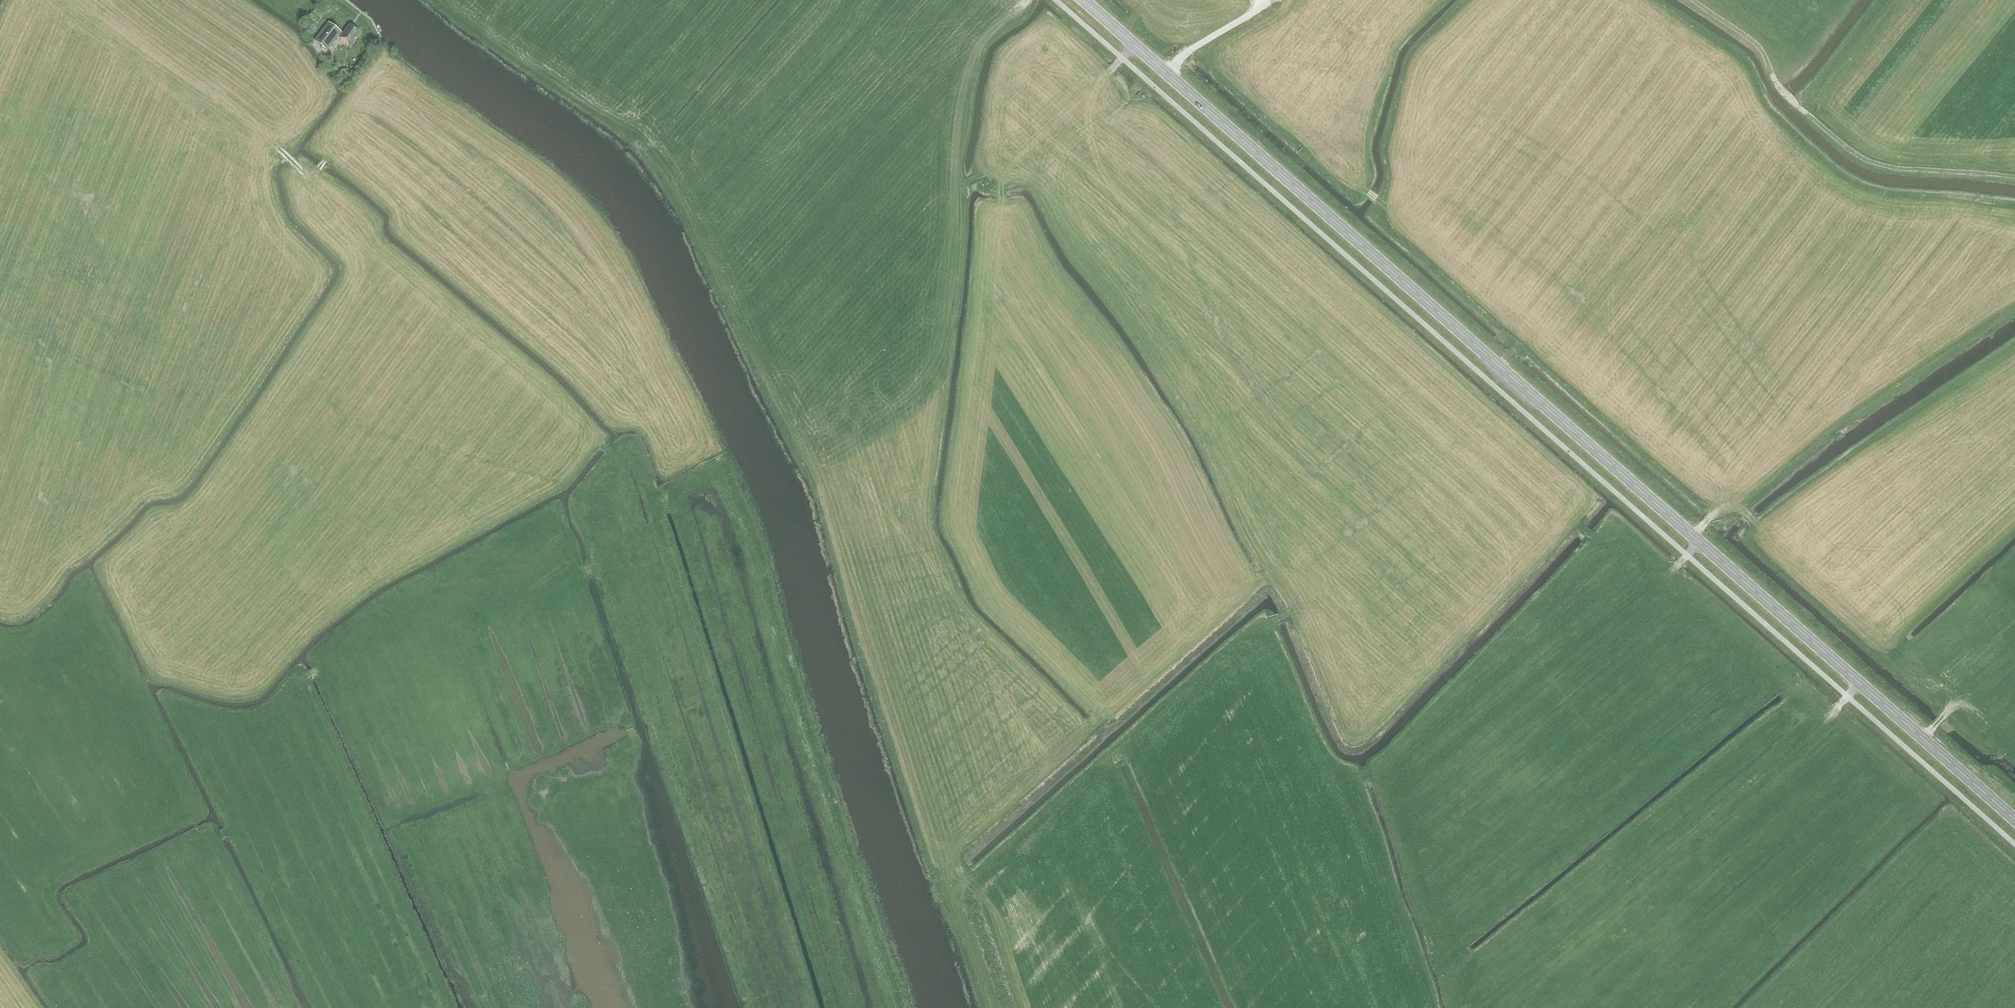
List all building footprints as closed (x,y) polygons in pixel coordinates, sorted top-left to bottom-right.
[(324,9),(320,6),(315,12),(316,13),(320,16),(324,9)] [(343,33),(328,22),(315,41),(318,43),(328,50),(337,37),(349,45),(359,32),(349,25),(343,33)] [(323,55),(328,50),(318,43),(315,46),(323,55)]
